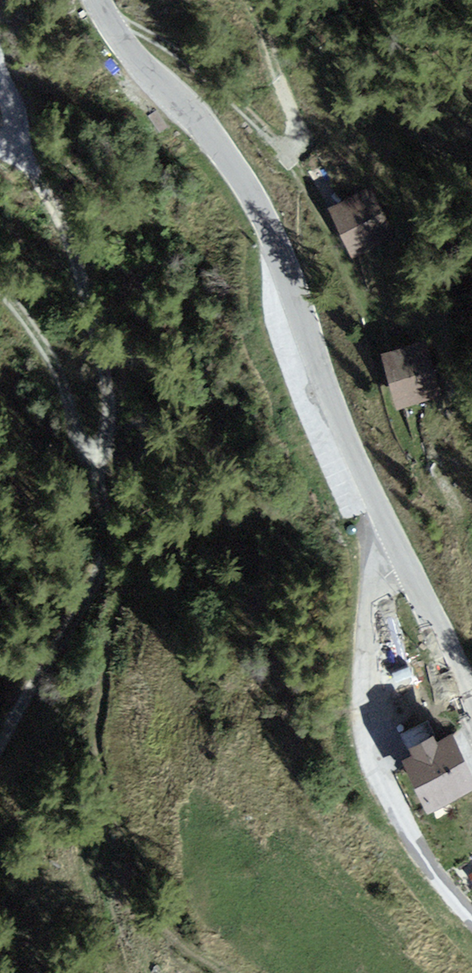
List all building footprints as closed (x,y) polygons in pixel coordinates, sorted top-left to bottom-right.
[(375,196),(331,217),(354,267),(398,247),(375,196)] [(432,342),(379,354),(393,413),(446,400),(432,342)] [(406,764),(428,808),(471,786),(471,783),(451,741),(406,764)]
